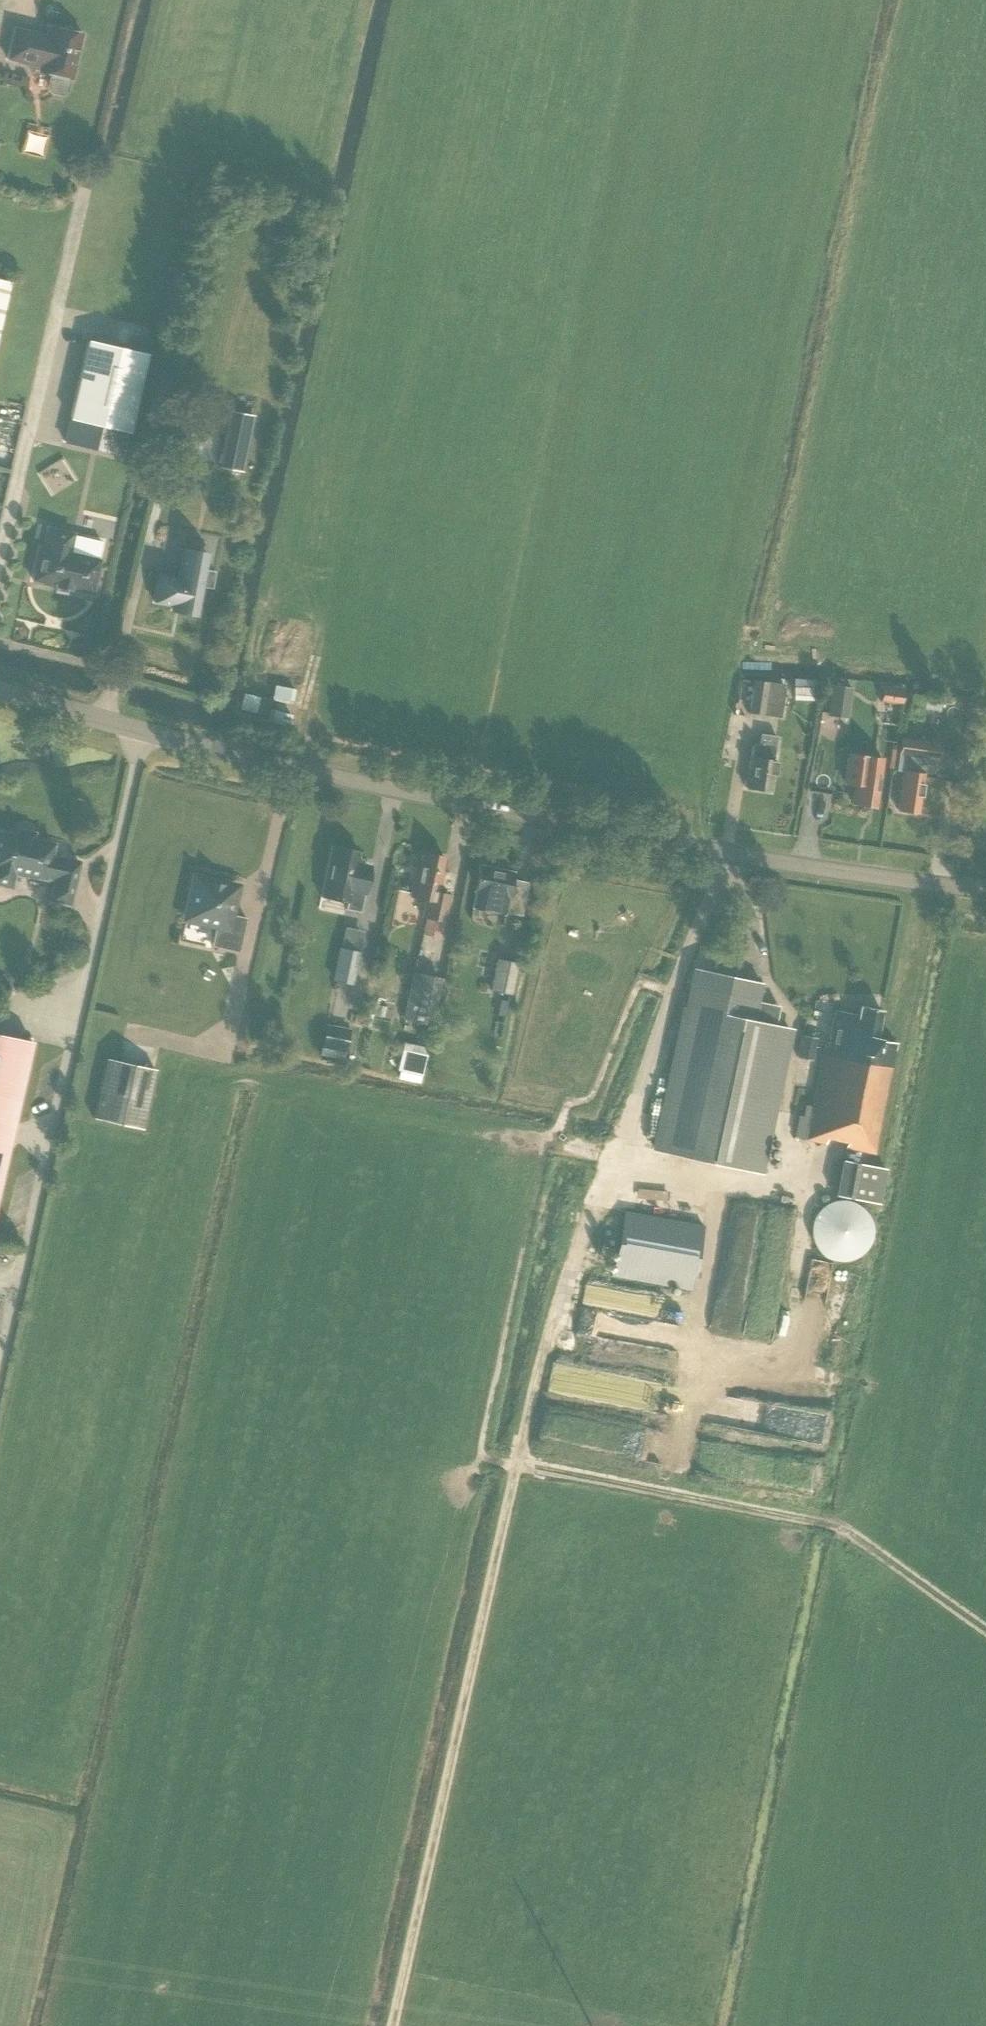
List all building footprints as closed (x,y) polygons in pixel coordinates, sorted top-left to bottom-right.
[(64,29),(49,26),(46,39),(37,37),(38,33),(15,28),(7,59),(39,66),(38,71),(52,74),(49,86),(51,91),(62,94),(67,90),(70,78),(72,78),(83,34),(78,32),(76,29),(68,27),(64,29)] [(9,281),(0,279),(0,321),(9,281)] [(123,456),(128,432),(146,353),(88,340),(64,443),(123,456)] [(243,471),(254,417),(229,412),(218,466),(229,468),(227,479),(238,482),(240,470),(243,471)] [(68,553),(72,534),(49,528),(45,548),(40,547),(33,580),(56,585),(55,586),(69,589),(69,588),(92,593),(99,560),(68,553)] [(209,555),(183,550),(178,578),(160,574),(155,602),(176,606),(175,610),(197,614),(202,587),(211,589),(215,572),(206,570),(209,555)] [(818,680),(795,678),(794,700),(817,701),(818,680)] [(779,717),(784,685),(754,680),(749,712),(779,717)] [(849,715),(853,688),(833,685),(829,712),(849,715)] [(249,690),(246,705),(258,708),(261,693),(249,690)] [(894,713),(896,693),(882,691),(879,711),(894,713)] [(970,701),(968,711),(979,712),(980,703),(970,701)] [(273,716),(293,721),(296,710),(275,705),(273,716)] [(773,760),(777,736),(761,734),(759,745),(752,744),(746,787),(771,791),(775,761),(773,760)] [(940,742),(900,736),(895,770),(902,771),(896,810),(918,813),(924,772),(933,773),(935,761),(937,761),(940,742)] [(853,803),(875,807),(882,759),(849,754),(845,782),(855,784),(853,803)] [(36,832),(18,827),(16,833),(0,830),(0,887),(13,890),(16,876),(26,878),(27,877),(47,881),(47,880),(52,881),(47,902),(71,907),(81,860),(58,855),(57,857),(53,856),(56,842),(35,838),(36,832)] [(364,894),(370,866),(357,863),(359,851),(332,845),(321,896),(346,902),(345,909),(360,912),(364,894)] [(444,857),(423,852),(420,866),(417,866),(411,896),(426,899),(422,916),(426,917),(423,934),(441,938),(450,895),(439,893),(443,872),(441,872),(444,857)] [(520,914),(526,883),(511,879),(512,872),(480,865),(471,907),(505,915),(506,911),(520,914)] [(239,952),(246,918),(229,914),(235,887),(214,882),(214,880),(194,875),(189,896),(192,896),(187,918),(216,925),(212,946),(239,952)] [(353,984),(360,951),(342,947),(335,980),(353,984)] [(511,994),(512,989),(517,962),(497,959),(491,990),(511,994)] [(758,983),(691,969),(653,1151),(759,1172),(788,1028),(772,1025),(776,1006),(755,1001),(758,983)] [(443,978),(413,971),(403,1018),(432,1025),(443,978)] [(896,1043),(876,1038),(881,1010),(860,1005),(858,1016),(835,1011),(828,1045),(825,1045),(806,1140),(812,1141),(811,1146),(816,1146),(817,1142),(826,1144),(827,1139),(846,1142),(845,1147),(874,1153),(896,1043)] [(352,1052),(356,1024),(332,1020),(327,1048),(352,1052)] [(812,1059),(817,1034),(802,1031),(797,1056),(812,1059)] [(33,1041),(0,1034),(0,1187),(33,1041)] [(428,1047),(403,1041),(396,1070),(400,1071),(398,1078),(420,1083),(428,1047)] [(142,1128),(155,1069),(107,1058),(94,1118),(142,1128)] [(886,1168),(841,1159),(834,1195),(879,1204),(886,1168)] [(831,1262),(856,1261),(873,1243),(873,1219),(855,1200),(831,1201),(813,1217),(812,1242),(831,1262)] [(692,1287),(704,1224),(625,1209),(613,1272),(692,1287)] [(818,1361),(835,1365),(848,1311),(832,1307),(818,1361)]
